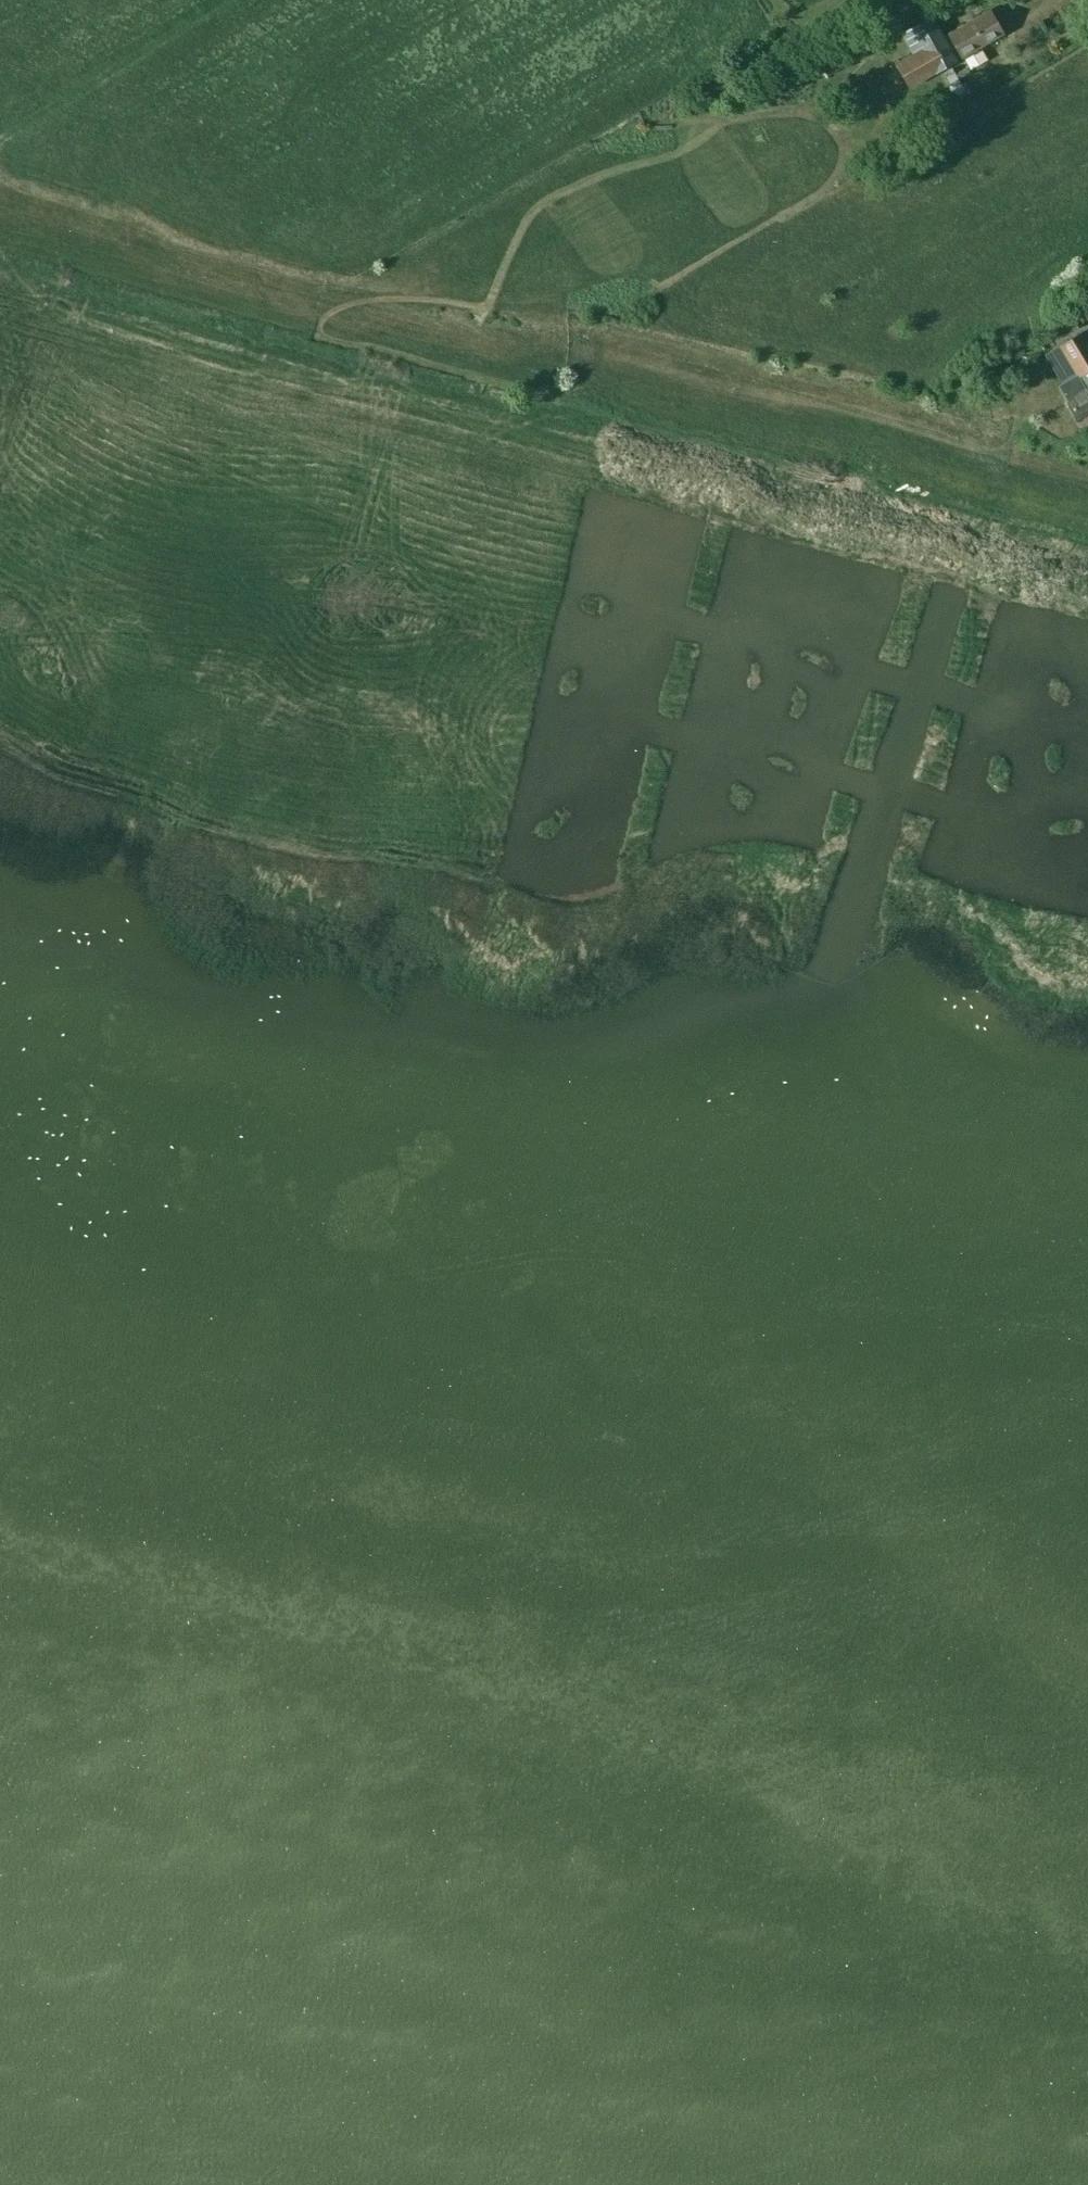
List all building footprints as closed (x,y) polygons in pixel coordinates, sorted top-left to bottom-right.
[(1003,34),(989,11),(949,34),(951,37),(945,41),(932,17),(901,35),(912,55),(896,64),(909,88),(945,68),(949,75),(954,73),(950,65),(957,61),(955,58),(961,54),(963,57),(1003,34)] [(819,60),(828,75),(876,48),(868,33),(819,60)] [(1080,335),(1059,348),(1076,376),(1058,387),(1077,419),(1087,413),(1087,348),(1080,335)]
